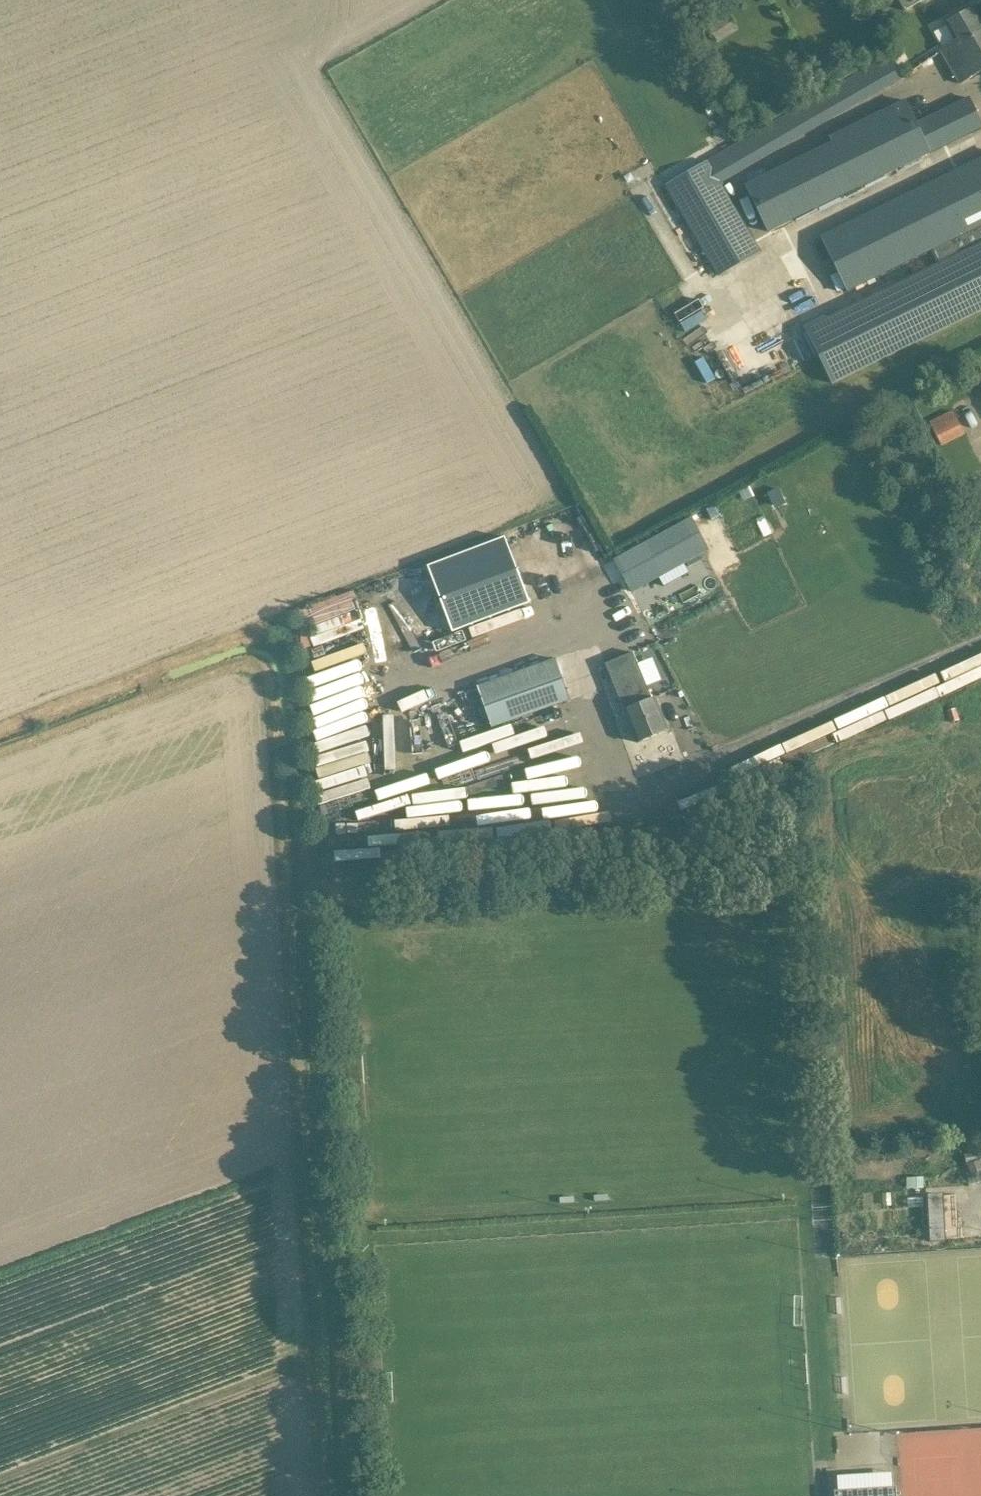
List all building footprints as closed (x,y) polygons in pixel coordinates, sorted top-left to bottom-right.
[(712,32),(713,34),(734,21),(724,6),(704,19),(704,18),(694,24),(703,38),(712,32)] [(946,24),(956,41),(942,49),(961,83),(980,71),(980,21),(973,8),(946,24)] [(904,78),(891,54),(723,152),(735,174),(904,78)] [(887,109),(828,138),(830,143),(745,185),(767,233),(980,128),(980,123),(969,98),(916,124),(904,100),(887,109)] [(932,248),(939,264),(802,331),(827,384),(980,310),(980,159),(821,236),(846,290),(932,248)] [(760,251),(720,183),(707,161),(664,186),(718,277),(760,251)] [(976,429),(965,404),(930,422),(941,447),(976,429)] [(778,488),(768,493),(773,504),(784,499),(778,488)] [(690,522),(688,518),(616,558),(631,585),(703,546),(701,543),(705,541),(693,520),(690,522)] [(426,566),(451,633),(529,603),(504,537),(426,566)] [(348,590),(303,606),(316,643),(348,632),(344,619),(357,615),(348,590)] [(668,730),(660,711),(654,696),(651,698),(632,652),(605,662),(630,724),(638,742),(668,730)] [(492,725),(565,698),(552,660),(478,687),(492,725)] [(967,1167),(980,1164),(977,1151),(963,1154),(967,1167)] [(923,1176),(907,1177),(907,1188),(924,1187),(923,1176)]
